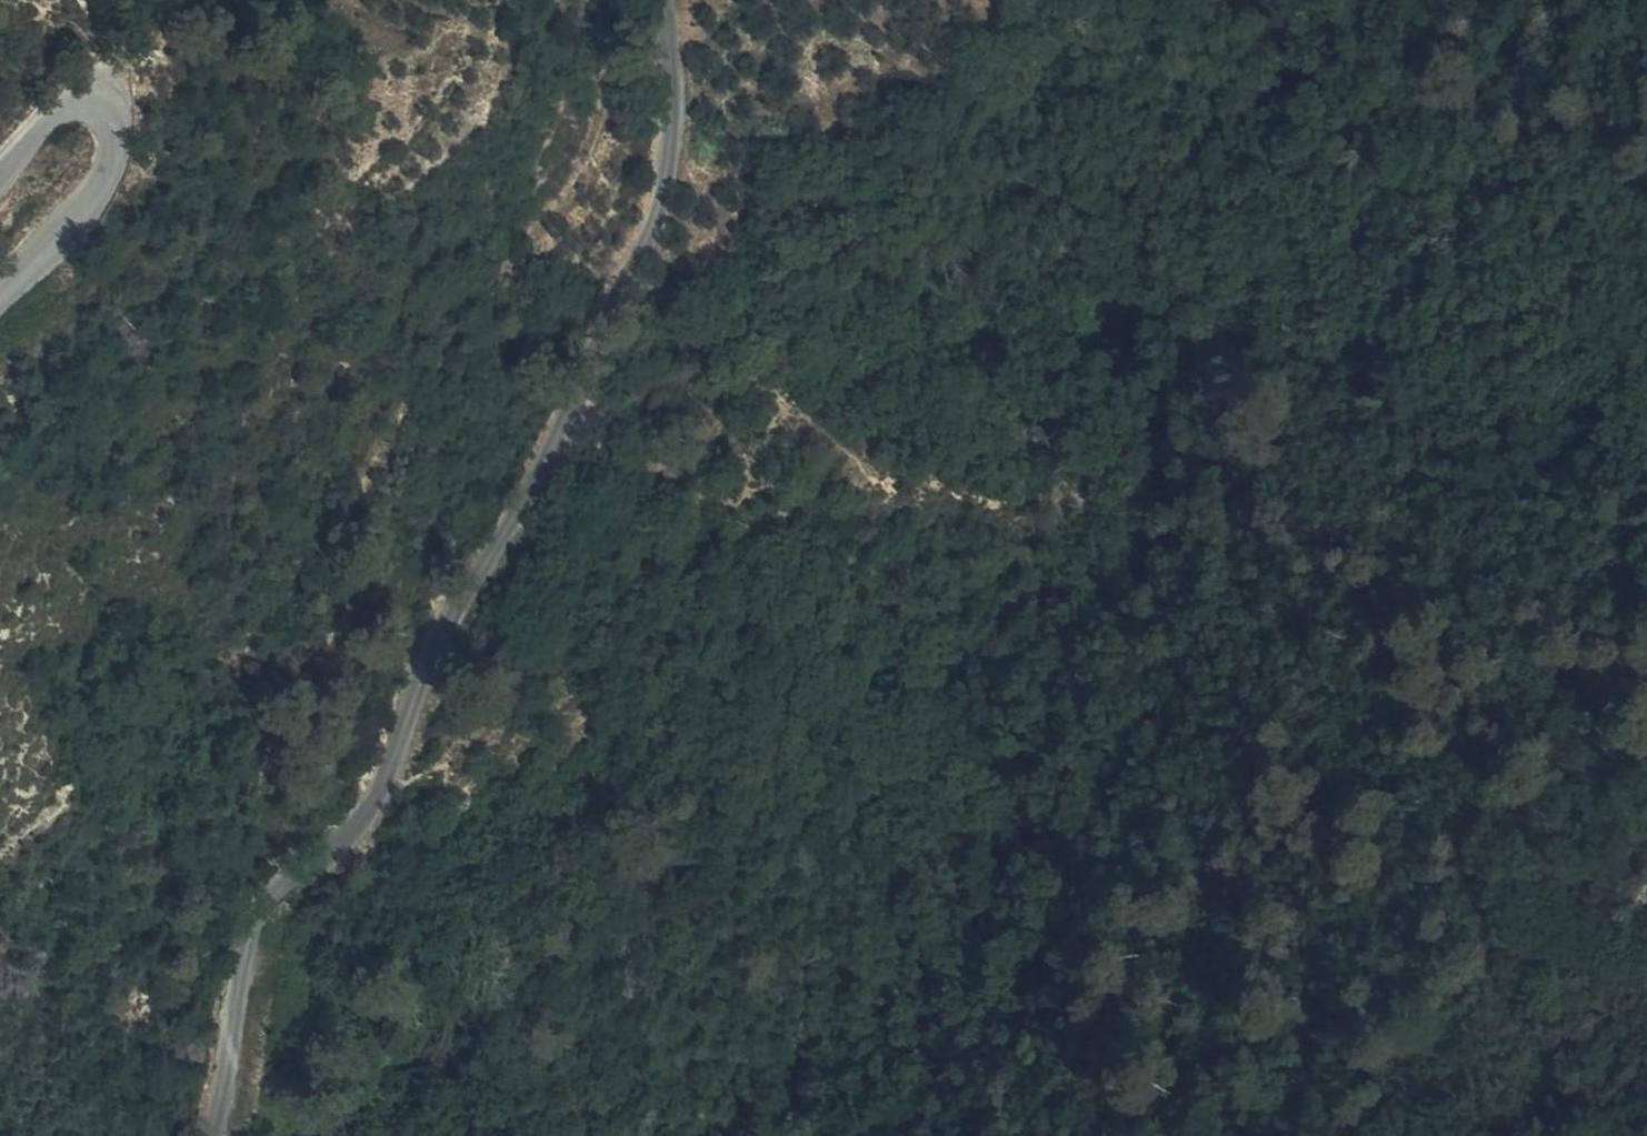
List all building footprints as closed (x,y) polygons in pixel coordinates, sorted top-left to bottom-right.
[(619,9),(627,1),(627,0),(607,0),(619,9)]
